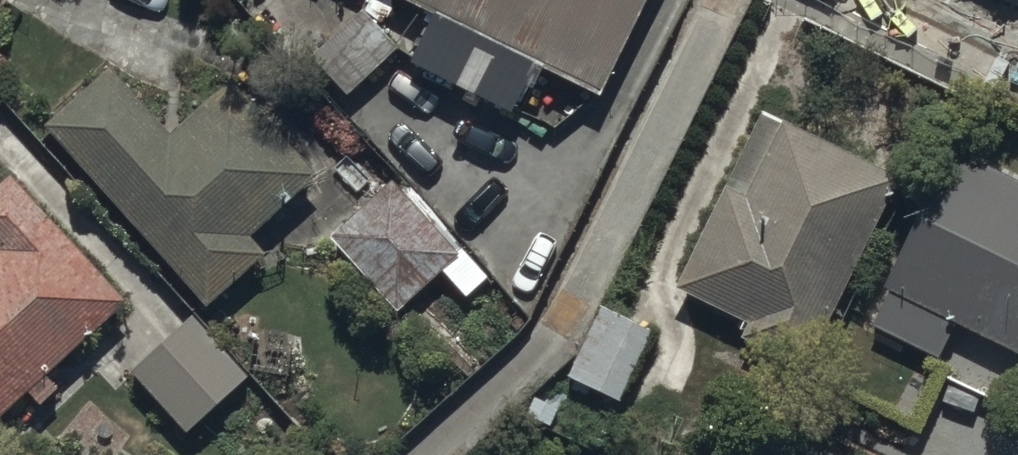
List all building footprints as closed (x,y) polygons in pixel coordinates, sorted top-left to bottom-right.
[(594,90),(639,0),(411,0),(594,90)] [(315,60),(349,98),(399,52),(381,32),(394,21),(378,3),(315,60)] [(109,71),(45,129),(208,311),(267,258),(251,241),(319,181),(232,85),(171,140),(109,71)] [(768,113),(676,294),(745,329),(740,339),(805,372),(903,182),(768,113)] [(956,326),(1017,355),(1017,184),(951,153),(886,292),(890,294),(873,330),(940,361),(956,326)] [(30,395),(42,409),(60,392),(49,380),(129,308),(12,179),(0,190),(0,422),(30,395)] [(397,180),(330,241),(399,317),(444,276),(467,302),(490,282),(397,180)] [(562,435),(603,454),(650,454),(665,425),(620,404),(652,337),(599,311),(567,377),(586,386),(562,435)] [(198,319),(132,375),(186,439),(252,383),(198,319)]
